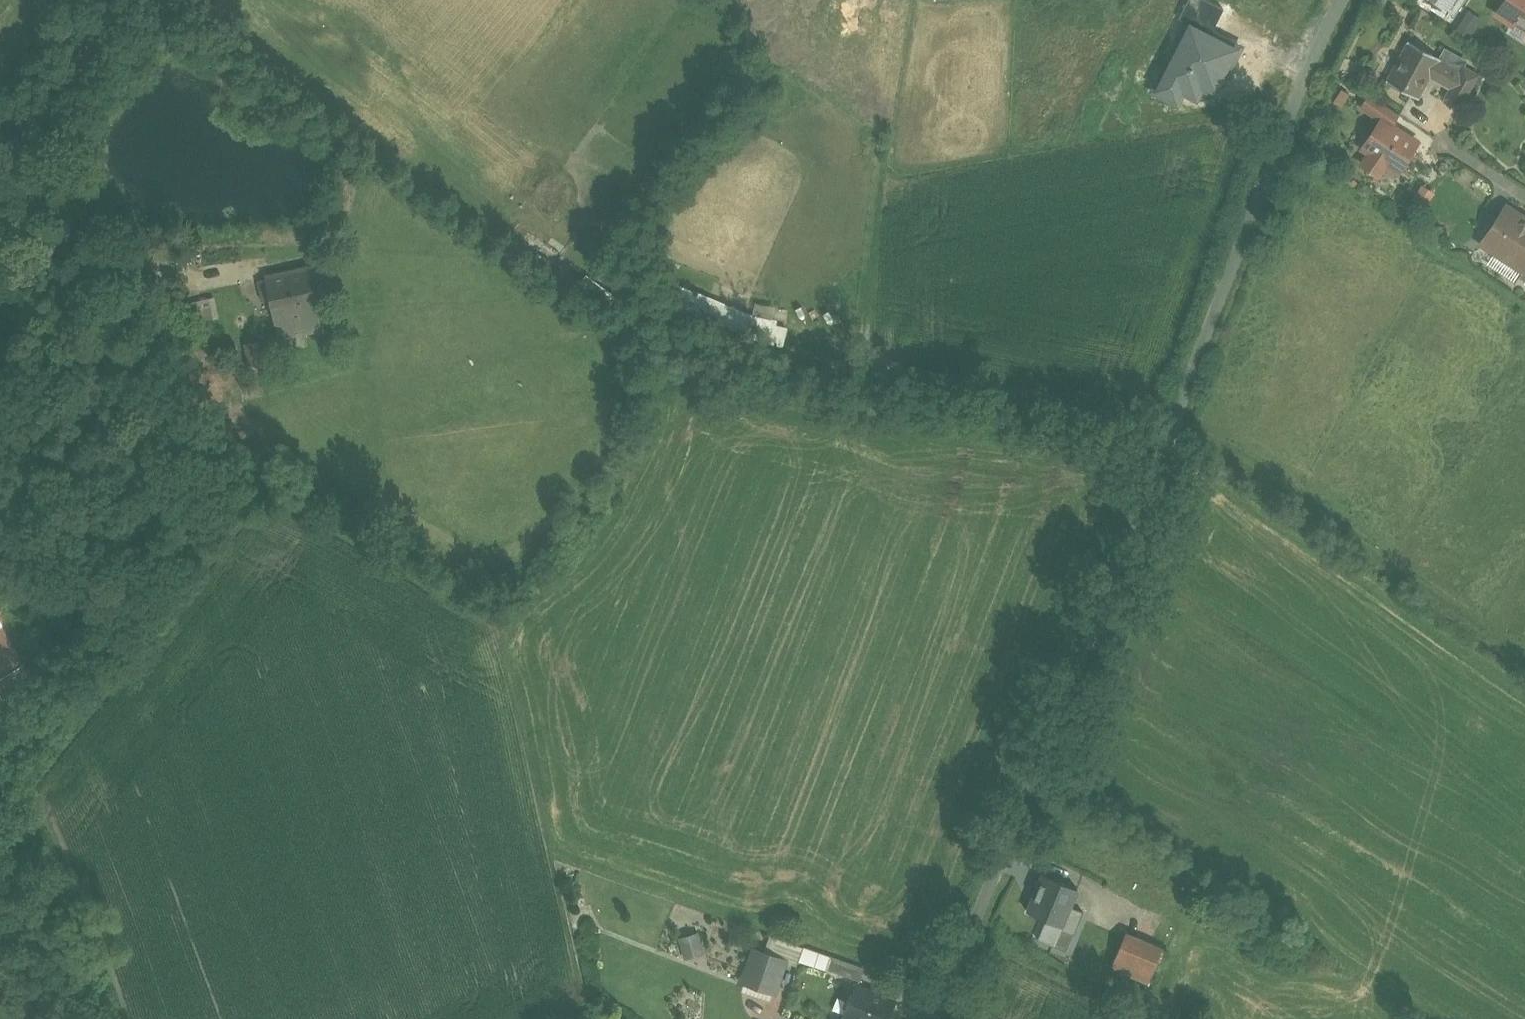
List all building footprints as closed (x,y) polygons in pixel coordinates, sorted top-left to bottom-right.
[(1211,33),(1224,9),(1207,0),(1188,0),(1179,18),(1189,24),(1189,22),(1211,33)] [(1497,12),(1514,24),(1517,20),(1524,25),(1524,0),(1505,0),(1497,12)] [(1189,24),(1155,91),(1177,102),(1183,90),(1196,97),(1201,87),(1216,94),(1239,47),(1211,33),(1189,22),(1189,24)] [(1410,40),(1388,81),(1419,98),(1431,76),(1442,82),(1443,78),(1453,84),(1452,87),(1460,73),(1461,71),(1460,71),(1440,60),(1441,57),(1410,40)] [(1480,74),(1464,65),(1460,71),(1461,71),(1460,73),(1476,82),(1480,74)] [(1476,82),(1460,73),(1452,87),(1448,94),(1464,103),(1476,82)] [(1400,113),(1370,93),(1362,106),(1382,119),(1383,119),(1393,125),(1400,113)] [(1393,125),(1383,119),(1382,119),(1364,147),(1372,152),(1370,156),(1384,165),(1386,162),(1400,170),(1419,142),(1393,125)] [(1506,205),(1494,224),(1488,225),(1483,234),(1485,243),(1493,249),(1499,248),(1524,265),(1524,217),(1506,205)] [(310,268),(269,277),(270,279),(261,281),(266,302),(274,300),(284,339),(299,336),(298,332),(307,330),(308,334),(324,331),(310,268)] [(213,298),(191,299),(192,321),(215,319),(213,298)] [(780,321),(739,310),(733,331),(774,342),(780,321)] [(262,342),(247,345),(251,363),(266,360),(262,342)] [(266,360),(251,363),(252,370),(267,367),(266,360)] [(3,627),(0,629),(0,688),(5,697),(34,680),(3,627)] [(1078,887),(1043,873),(1042,875),(1044,875),(1031,909),(1029,909),(1028,910),(1047,918),(1038,939),(1054,946),(1052,953),(1053,953),(1054,952),(1066,922),(1078,927),(1084,912),(1070,906),(1078,887)] [(1078,927),(1066,922),(1054,952),(1080,962),(1092,932),(1078,927)] [(683,937),(689,957),(702,953),(697,933),(683,937)] [(1126,934),(1112,966),(1152,984),(1166,951),(1126,934)] [(785,961),(756,952),(746,980),(775,990),(785,961)] [(833,957),(821,953),(817,966),(828,969),(833,957)] [(866,969),(833,957),(828,969),(861,981),(866,969)] [(1098,969),(1084,963),(1081,970),(1095,976),(1098,969)] [(858,986),(846,1015),(855,1018),(888,1018),(895,1001),(858,986)]
